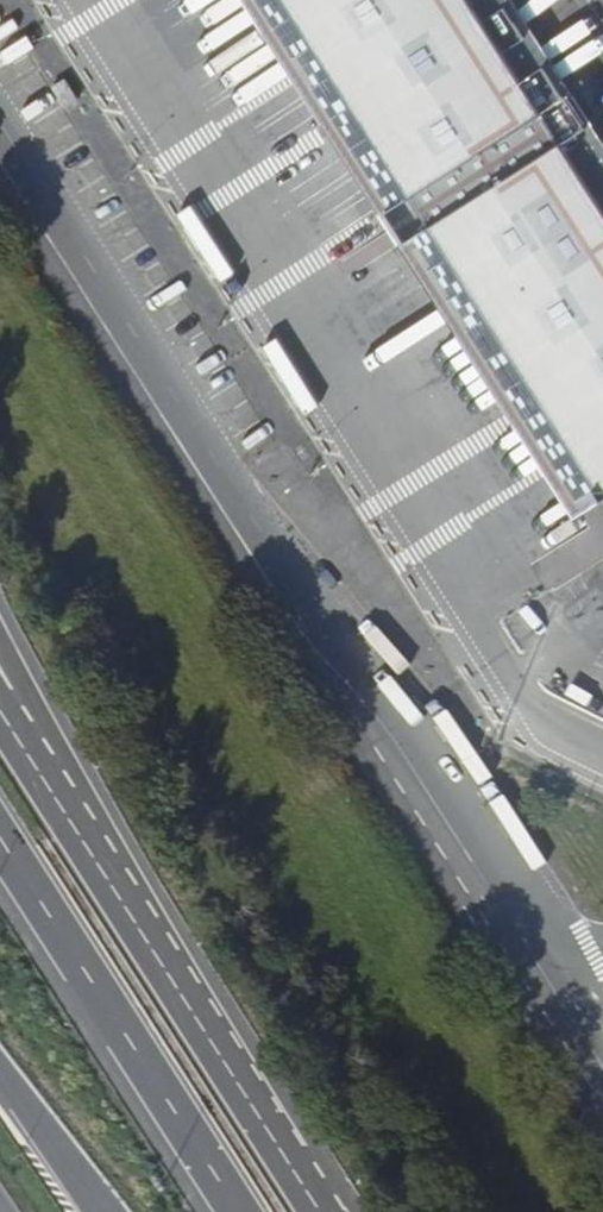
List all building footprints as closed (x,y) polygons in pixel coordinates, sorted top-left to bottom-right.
[(602,494),(602,205),(488,24),(506,12),(503,8),(508,5),(505,0),(287,0),(602,494)]
